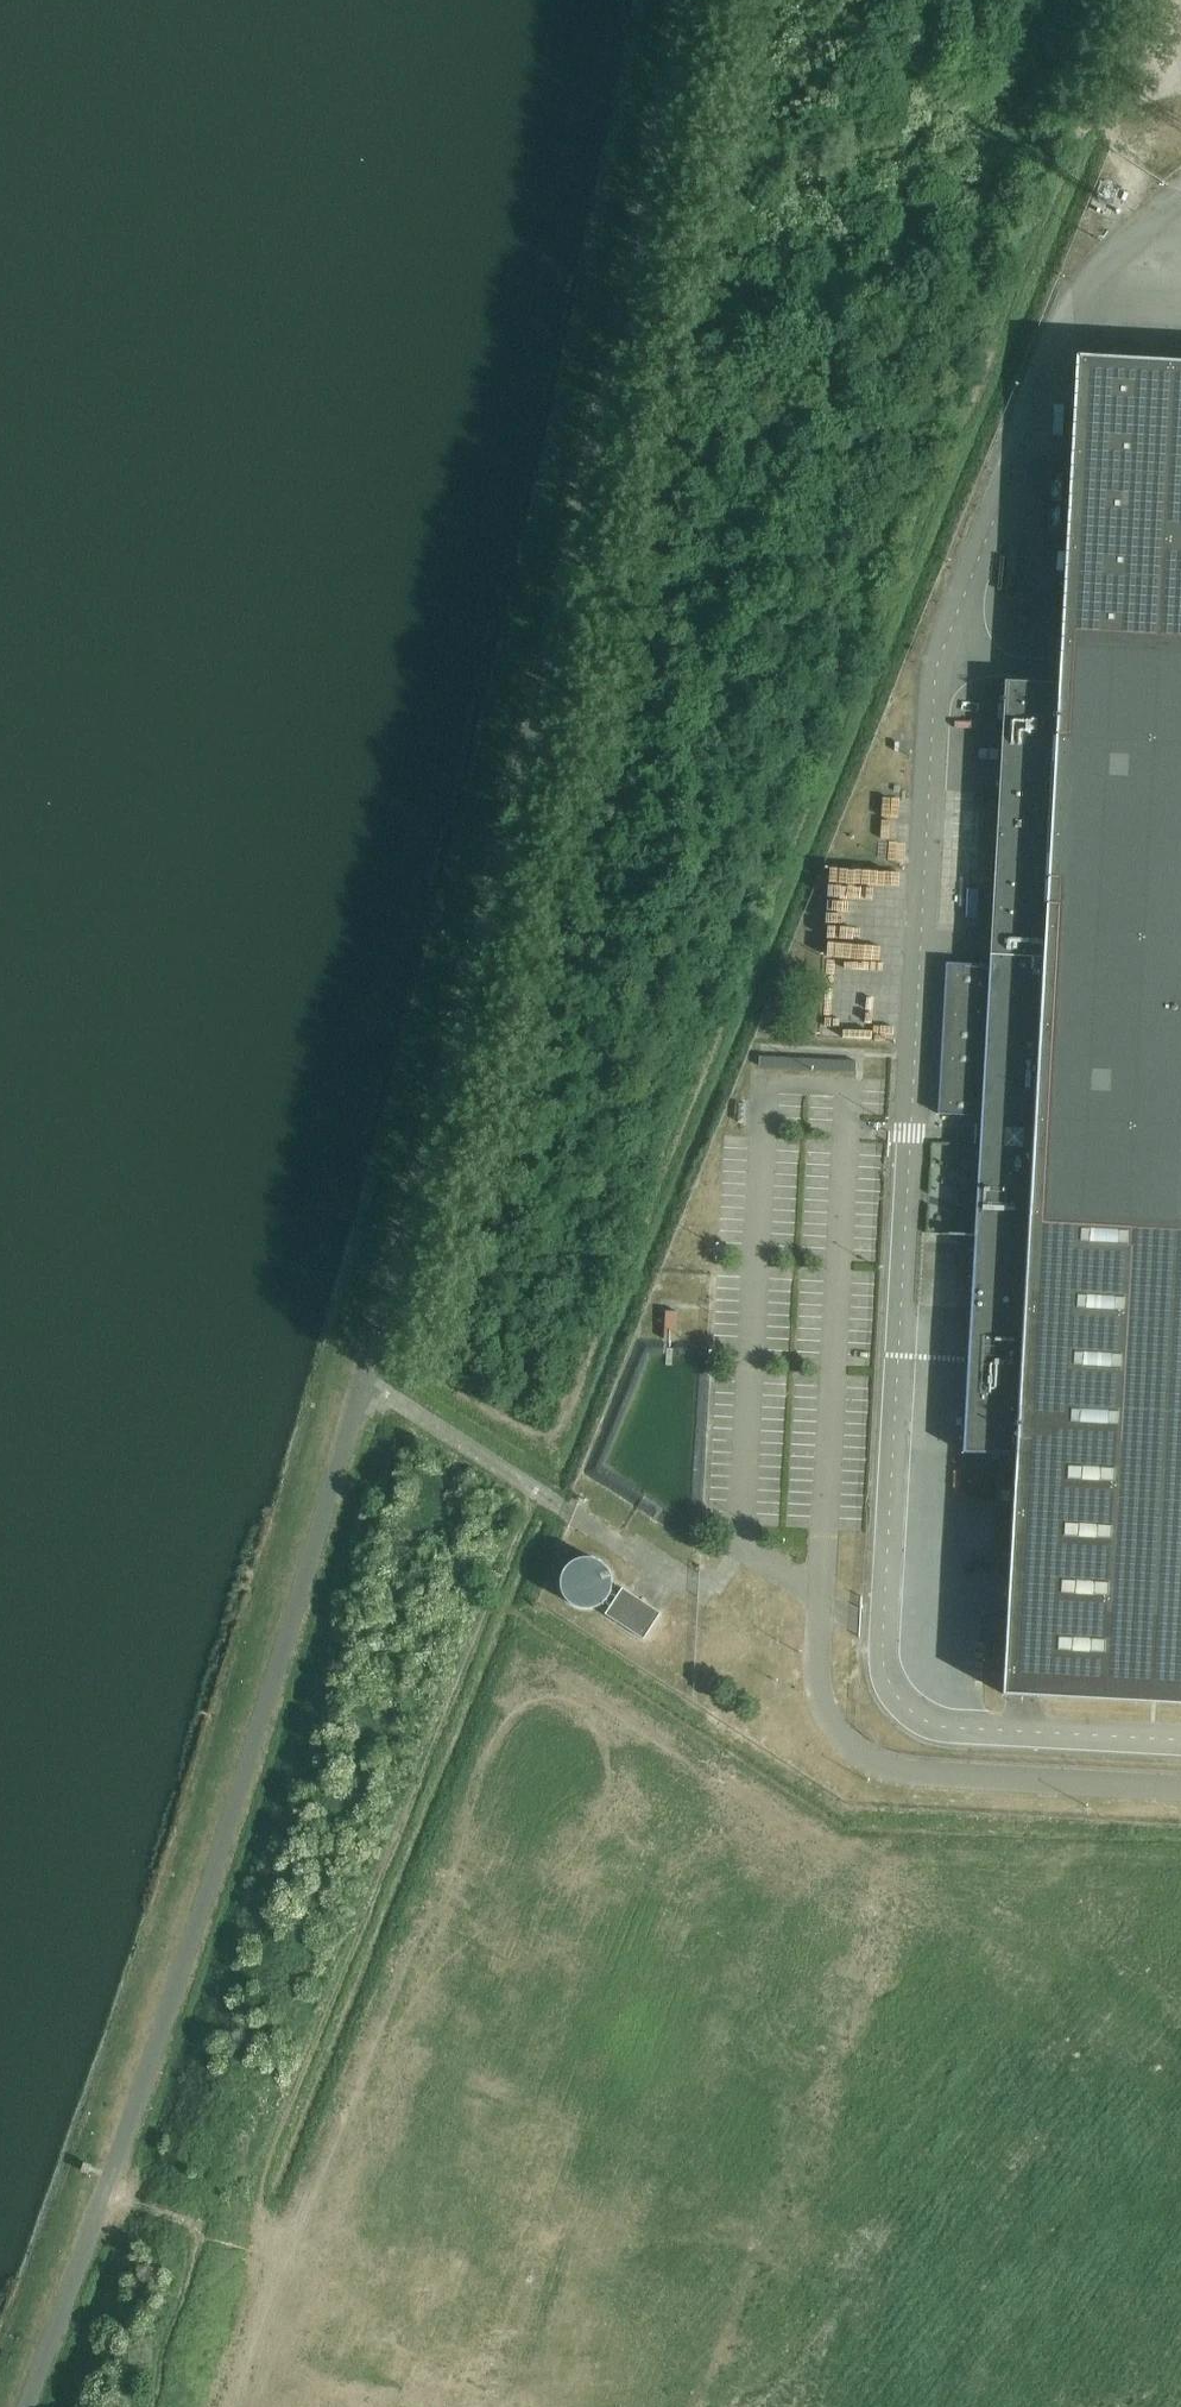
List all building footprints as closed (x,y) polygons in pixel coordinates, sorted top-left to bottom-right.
[(1016,1458),(1003,1694),(1180,1704),(1180,363),(1077,358),(1059,685),(1006,682),(977,1190),(973,1190),(958,1234),(941,1233),(940,1235),(975,1237),(963,1453),(1015,1456),(1015,1458),(1016,1458)] [(834,862),(830,937),(850,938),(853,895),(897,897),(898,884),(875,883),(875,864),(834,862)] [(973,910),(984,911),(985,887),(974,887),(973,910)] [(867,940),(831,938),(829,973),(865,974),(867,940)] [(671,1306),(666,1335),(679,1338),(684,1308),(671,1306)] [(617,1601),(616,1557),(573,1558),(574,1602),(617,1601)] [(648,1633),(664,1608),(627,1585),(612,1611),(648,1633)]
